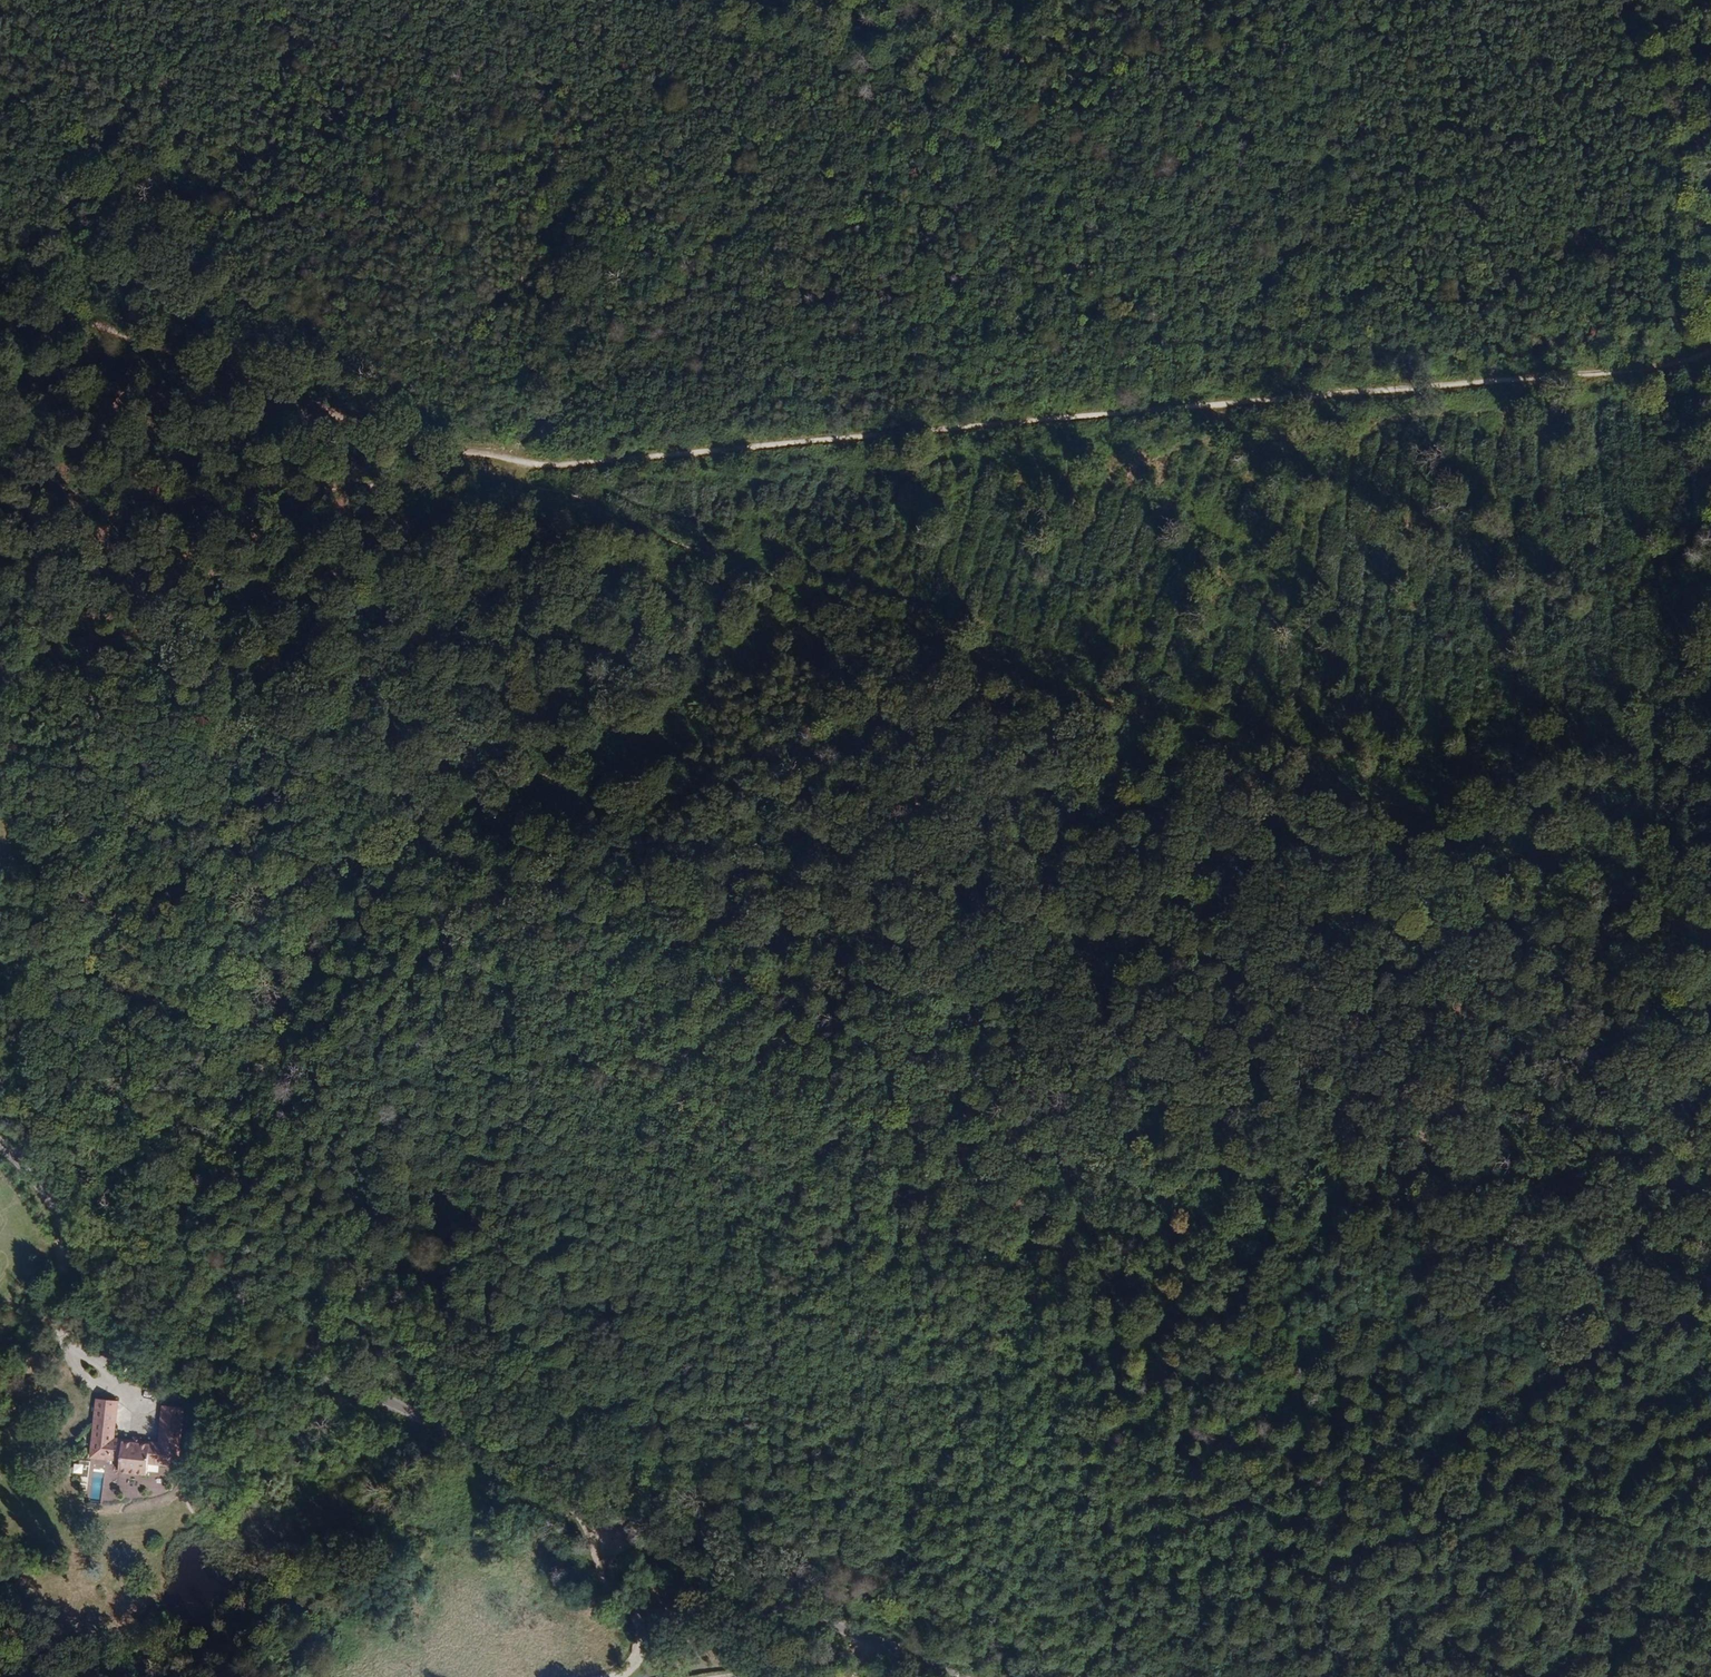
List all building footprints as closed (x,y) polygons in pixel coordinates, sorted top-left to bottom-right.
[(184,1451),(190,1393),(174,1392),(171,1433),(157,1431),(157,1429),(147,1428),(139,1427),(130,1427),(130,1429),(116,1427),(120,1386),(104,1385),(99,1442),(128,1445),(127,1457),(155,1460),(155,1449),(184,1451)] [(74,1475),(87,1475),(88,1463),(75,1462),(74,1475)] [(409,1575),(401,1567),(392,1574),(400,1582),(409,1575)]
